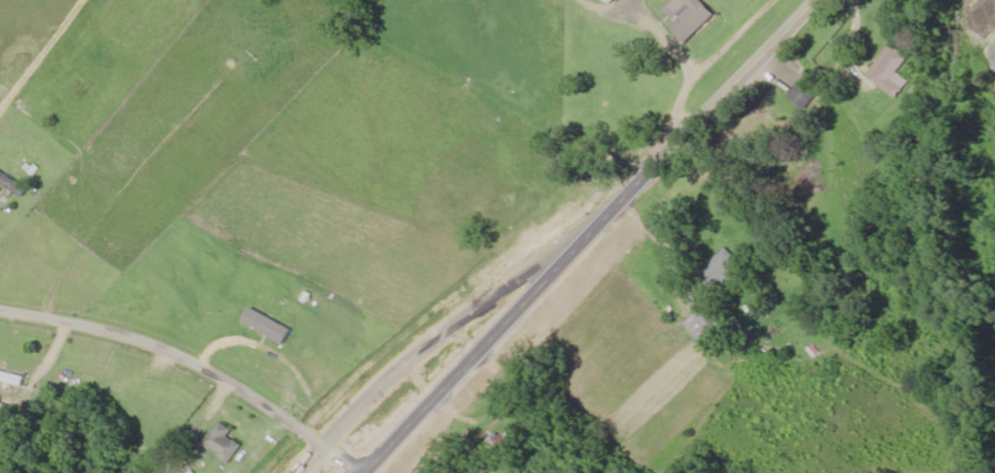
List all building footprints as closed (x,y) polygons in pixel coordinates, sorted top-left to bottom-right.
[(685,19),(676,28),(690,43),(720,16),(706,0),(687,0),(692,5),(681,15),(685,19)] [(910,82),(898,74),(909,59),(890,45),(867,77),(897,100),(910,82)] [(824,89),(805,76),(790,97),(808,111),(824,89)] [(743,261),(730,248),(698,281),(711,294),(724,280),(731,287),(740,278),(733,272),(743,261)] [(715,337),(727,329),(713,307),(701,315),(715,337)] [(244,325),(287,344),(294,328),(252,309),(244,325)] [(26,388),(29,378),(0,370),(0,381),(26,388)] [(237,431),(225,421),(207,443),(232,464),(246,447),(232,436),(237,431)] [(521,440),(501,428),(489,450),(509,462),(521,440)]
